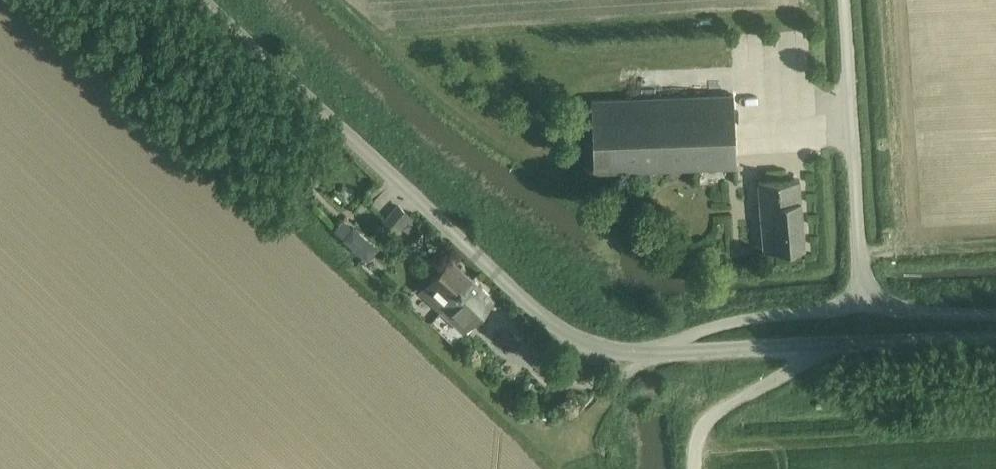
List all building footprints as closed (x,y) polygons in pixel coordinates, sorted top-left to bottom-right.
[(736,167),(733,95),(591,100),(594,172),(736,167)] [(759,181),(764,251),(805,248),(799,179),(759,181)] [(399,206),(385,221),(394,230),(401,223),(408,230),(415,222),(399,206)] [(363,240),(376,226),(359,209),(346,223),(363,240)] [(352,247),(353,246),(368,259),(374,252),(359,239),(360,239),(342,222),(334,231),(352,247)] [(420,291),(441,311),(472,279),(451,259),(420,291)] [(472,279),(441,311),(462,331),(493,298),(472,279)]
